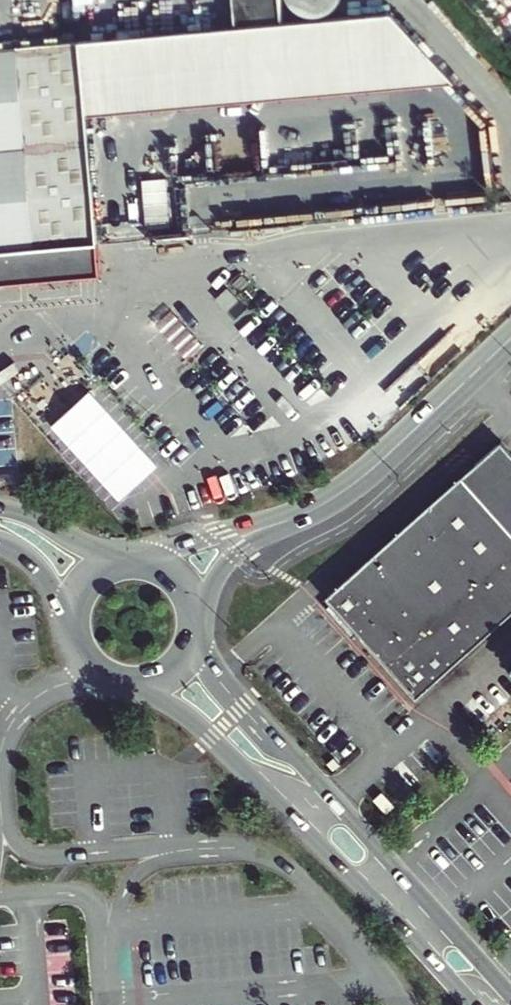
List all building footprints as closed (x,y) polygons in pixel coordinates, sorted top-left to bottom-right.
[(278,27),(276,0),(229,0),(232,31),(278,27)] [(232,31),(80,43),(87,118),(452,88),(393,18),(278,27),(232,31)] [(101,274),(87,118),(80,43),(0,50),(0,283),(101,274)] [(421,693),(510,612),(510,445),(502,436),(330,594),(421,693)] [(383,793),(374,801),(386,815),(395,807),(383,793)]
